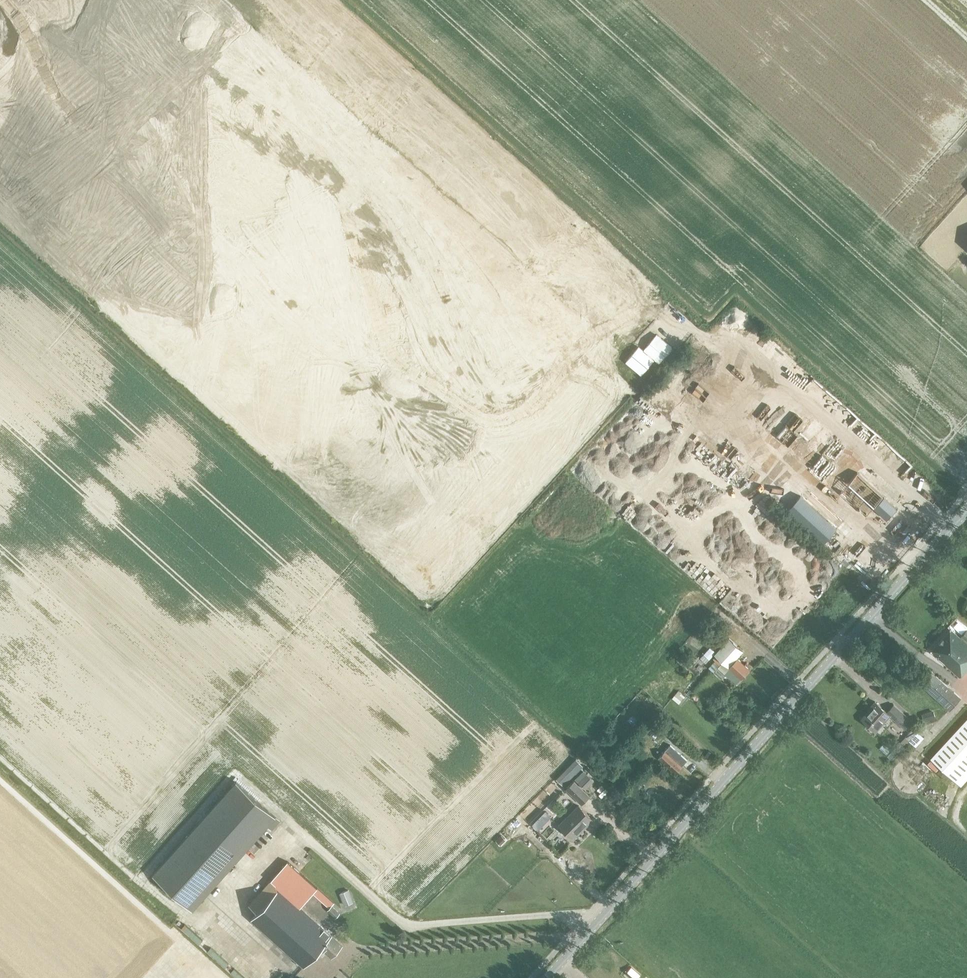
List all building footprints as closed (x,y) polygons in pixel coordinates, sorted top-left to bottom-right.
[(639,346),(626,362),(641,374),(655,358),(659,362),(672,347),(657,334),(643,350),(639,346)] [(857,473),(852,479),(848,475),(844,480),(848,483),(840,492),(866,515),(873,507),(874,508),(887,519),(897,508),(884,497),(857,473)] [(822,544),(837,528),(800,494),(786,510),(822,544)] [(966,628),(958,621),(954,626),(962,633),(966,628)] [(962,639),(951,629),(931,651),(959,677),(965,670),(966,672),(966,633),(962,639)] [(743,650),(729,638),(714,654),(718,658),(728,666),(731,663),(743,650)] [(706,663),(716,651),(710,646),(700,658),(706,663)] [(737,658),(732,664),(731,663),(728,666),(718,658),(718,659),(717,659),(716,661),(715,660),(708,667),(713,671),(718,666),(736,682),(741,678),(750,669),(737,658)] [(934,672),(922,685),(950,710),(961,697),(934,672)] [(685,696),(678,690),(672,698),(682,706),(689,697),(685,695),(685,696)] [(878,727),(890,713),(875,700),(868,707),(869,708),(861,717),(868,724),(871,720),(878,727)] [(894,704),(887,711),(891,715),(890,716),(905,729),(913,720),(894,704)] [(936,718),(933,710),(922,714),(924,722),(936,718)] [(661,719),(657,722),(665,729),(669,726),(661,719)] [(966,778),(966,719),(931,759),(960,786),(966,778)] [(665,729),(657,722),(656,721),(651,726),(661,734),(665,729)] [(924,737),(913,728),(887,756),(892,760),(909,741),(915,747),(924,737)] [(890,751),(883,744),(879,748),(886,754),(890,751)] [(683,766),(688,761),(671,745),(658,758),(676,774),(684,767),(683,766)] [(567,769),(557,779),(561,783),(571,773),(567,769)] [(594,780),(587,773),(578,782),(586,789),(594,780)] [(193,909),(267,826),(272,830),(281,819),(277,816),(236,780),(153,873),(193,909)] [(582,803),(590,795),(579,785),(572,793),(582,803)] [(573,838),(593,818),(579,804),(559,824),(573,838)] [(538,830),(551,816),(545,811),(532,824),(538,830)] [(342,943),(301,906),(314,891),(331,906),(332,905),(335,902),(318,887),(288,860),(271,879),(248,905),(257,912),(251,919),(304,967),(321,947),(330,955),(342,943)] [(347,901),(353,898),(351,892),(344,894),(347,901)] [(340,913),(332,905),(331,906),(329,909),(337,916),(340,913)]
